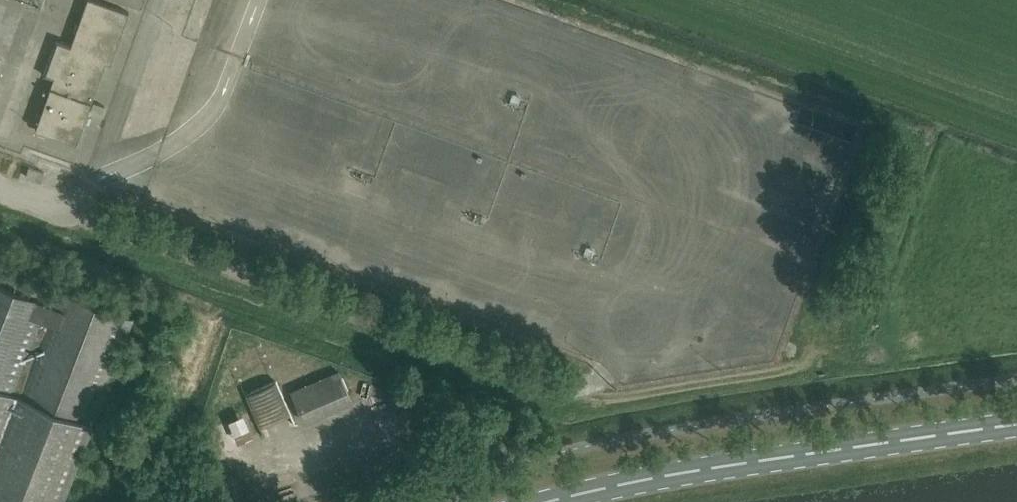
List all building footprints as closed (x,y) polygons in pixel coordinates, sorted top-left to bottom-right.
[(92,0),(86,0),(67,54),(63,52),(36,128),(76,143),(105,62),(109,64),(128,13),(92,0)] [(19,501),(61,501),(132,320),(133,321),(134,319),(56,289),(50,304),(0,284),(0,495),(19,501)] [(348,402),(335,374),(289,394),(301,422),(348,402)] [(239,434),(255,428),(249,413),(233,419),(239,434)]
